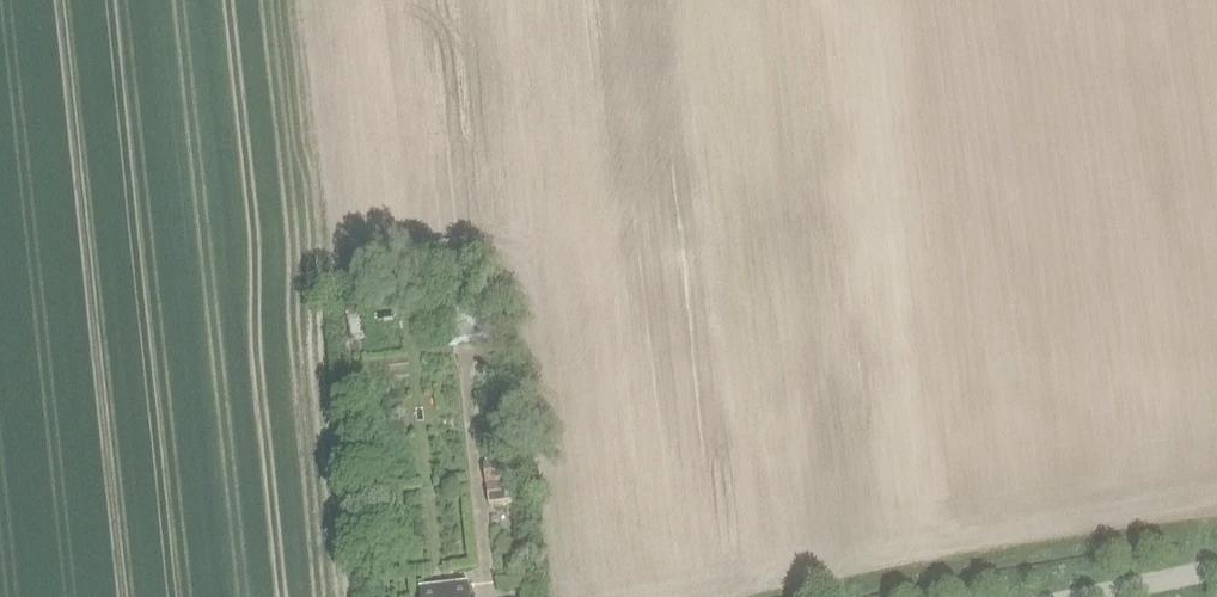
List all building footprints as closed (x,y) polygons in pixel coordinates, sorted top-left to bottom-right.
[(484,468),(486,486),(516,484),(514,465),(484,468)] [(488,509),(519,506),(517,487),(487,490),(488,509)] [(467,585),(419,591),(419,596),(468,596),(467,585)]
